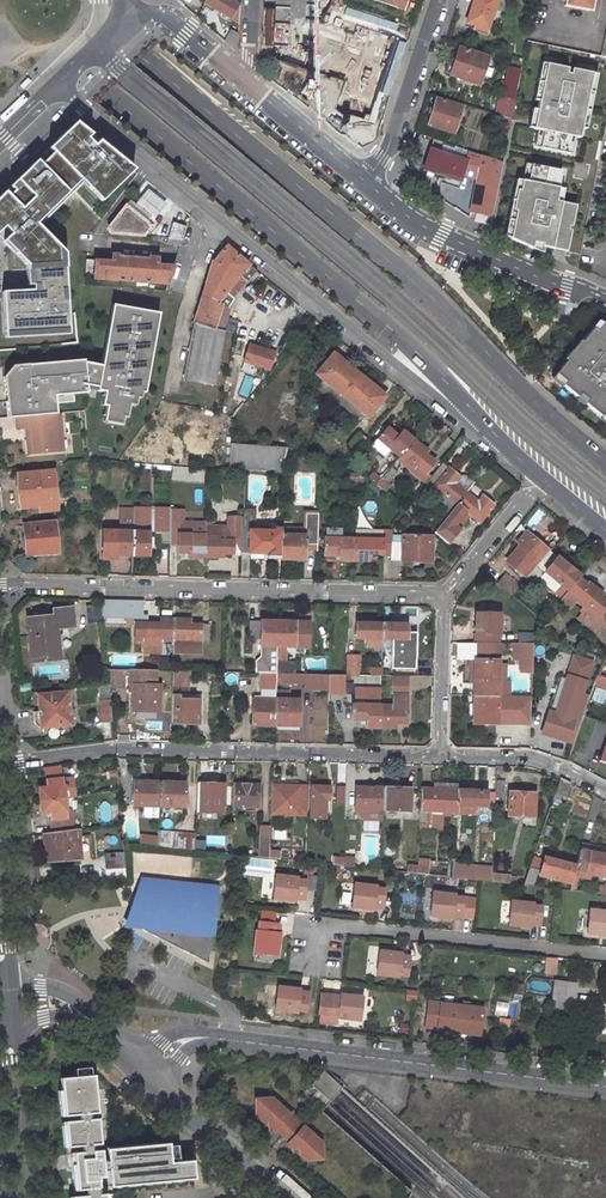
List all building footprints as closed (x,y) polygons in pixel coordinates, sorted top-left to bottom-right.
[(239,21),(240,5),(231,0),(206,0),(205,2),(239,21)] [(261,61),(266,76),(362,147),(376,139),(413,26),(344,4),(344,0),(265,0),(261,61)] [(402,11),(402,9),(406,0),(367,0),(402,11)] [(465,22),(486,29),(495,0),(473,0),(465,22)] [(561,3),(587,9),(588,0),(562,0),(561,3)] [(239,33),(230,29),(224,41),(235,51),(238,47),(239,33)] [(486,57),(458,47),(453,62),(448,61),(444,71),(449,73),(448,75),(477,84),(486,57)] [(531,108),(527,127),(535,129),(537,129),(533,146),(569,153),(573,137),(578,138),(580,127),(585,128),(596,73),(570,68),(569,73),(565,72),(566,67),(540,62),(533,99),(537,100),(535,109),(531,108)] [(518,71),(506,69),(501,98),(509,100),(509,102),(512,103),(518,71)] [(434,98),(427,124),(452,132),(460,106),(434,98)] [(512,109),(502,107),(501,116),(510,119),(512,109)] [(501,116),(498,126),(508,128),(510,119),(501,116)] [(1,292),(3,338),(67,334),(63,253),(34,223),(79,178),(100,200),(131,169),(74,121),(0,193),(0,239),(25,265),(26,285),(31,285),(32,291),(1,292)] [(475,180),(469,213),(491,217),(502,162),(469,152),(466,160),(428,147),(420,171),(460,183),(462,176),(475,180)] [(558,188),(561,170),(524,163),(521,180),(514,179),(503,235),(541,253),(542,247),(565,251),(575,205),(560,202),(563,189),(558,188)] [(145,187),(132,203),(152,219),(164,203),(145,187)] [(110,233),(145,236),(156,223),(128,200),(107,228),(110,233)] [(172,223),(168,239),(183,240),(186,227),(172,223)] [(227,248),(213,265),(196,325),(215,330),(221,309),(227,312),(231,301),(230,300),(225,296),(239,279),(244,282),(246,284),(256,273),(227,248)] [(155,261),(112,259),(111,265),(88,263),(86,281),(167,286),(175,263),(168,262),(167,269),(155,268),(155,261)] [(244,282),(239,279),(225,296),(230,300),(244,282)] [(114,304),(103,362),(99,385),(98,389),(105,390),(102,404),(106,405),(103,421),(122,424),(123,415),(127,415),(129,403),(135,404),(137,395),(141,396),(142,391),(145,392),(159,312),(114,304)] [(596,320),(591,327),(592,328),(581,342),(578,341),(563,359),(565,361),(554,374),(564,383),(561,386),(576,398),(579,395),(586,401),(583,404),(600,418),(603,415),(605,417),(605,325),(596,320)] [(196,325),(185,381),(215,387),(226,332),(215,330),(196,325)] [(275,356),(251,346),(244,363),(270,372),(275,356)] [(329,356),(313,375),(321,381),(339,396),(348,404),(365,383),(340,362),(338,364),(329,356)] [(8,416),(56,412),(55,394),(87,391),(86,382),(84,359),(14,365),(5,374),(8,416)] [(103,362),(84,359),(86,382),(99,385),(103,362)] [(339,396),(321,381),(314,388),(333,404),(339,396)] [(357,412),(364,418),(380,399),(372,392),(373,390),(365,383),(348,404),(357,412)] [(339,396),(333,404),(341,411),(348,404),(339,396)] [(351,419),(357,412),(348,404),(341,411),(351,419)] [(61,415),(15,418),(16,431),(26,430),(32,429),(34,454),(64,451),(61,415)] [(26,430),(28,455),(34,454),(32,429),(26,430)] [(386,431),(377,442),(399,460),(412,444),(402,435),(397,440),(386,431)] [(365,441),(357,434),(348,446),(355,453),(365,441)] [(406,471),(418,481),(424,475),(425,473),(432,465),(419,454),(422,451),(412,444),(399,460),(409,468),(406,471)] [(287,450),(230,446),(228,473),(281,477),(287,450)] [(390,471),(384,466),(377,475),(383,480),(390,471)] [(433,489),(446,471),(441,467),(430,480),(426,484),(433,489)] [(465,480),(457,480),(446,471),(433,489),(442,497),(435,506),(448,517),(456,508),(466,496),(474,486),(465,480)] [(55,472),(19,474),(20,512),(57,510),(55,472)] [(418,481),(425,486),(426,484),(430,480),(424,475),(418,481)] [(381,493),(386,486),(382,481),(381,480),(374,488),(381,493)] [(478,526),(492,509),(480,499),(476,504),(466,496),(456,508),(466,517),(478,526)] [(149,558),(150,509),(135,508),(134,535),(134,558),(149,558)] [(456,528),(466,517),(456,508),(448,517),(434,534),(448,546),(460,532),(456,528)] [(156,528),(152,528),(152,535),(159,535),(158,544),(170,544),(171,517),(171,511),(156,511),(156,528)] [(304,531),(281,531),(280,562),(302,562),(302,547),(317,548),(318,516),(305,516),(304,531)] [(184,517),(171,517),(170,544),(170,545),(179,546),(178,555),(193,555),(192,560),(205,560),(206,537),(206,530),(184,529),(184,517)] [(250,534),(250,517),(241,517),(240,555),(249,555),(250,534)] [(56,523),(25,524),(26,556),(58,554),(56,523)] [(324,557),(339,557),(338,563),(354,563),(355,542),(340,542),(340,530),(325,530),(325,541),(324,541),(324,557)] [(275,535),(250,534),(249,555),(267,556),(267,561),(280,562),(281,531),(275,531),(275,535)] [(367,564),(367,556),(390,557),(391,546),(391,538),(391,534),(355,532),(355,542),(354,563),(367,564)] [(134,535),(106,534),(105,557),(134,558),(134,535)] [(546,553),(525,536),(516,547),(520,551),(507,567),(523,580),(525,578),(546,553)] [(219,542),(219,537),(206,537),(205,560),(218,560),(219,555),(232,556),(232,543),(219,542)] [(402,546),(402,539),(391,538),(391,546),(402,546)] [(430,540),(402,539),(402,546),(402,564),(430,565),(430,540)] [(390,564),(402,564),(402,546),(391,546),(390,557),(390,564)] [(536,582),(549,593),(555,586),(557,588),(551,595),(560,602),(577,581),(579,580),(546,553),(525,578),(534,585),(536,582)] [(517,588),(502,576),(495,585),(510,597),(517,588)] [(574,602),(584,611),(581,615),(592,624),(605,606),(595,597),(598,594),(587,586),(585,588),(577,581),(560,602),(558,604),(566,611),(574,602)] [(53,616),(29,618),(32,662),(60,660),(58,629),(73,628),(72,609),(53,611),(53,616)] [(476,637),(499,637),(500,617),(495,617),(495,609),(485,609),(484,617),(476,617),(476,637)] [(164,628),(150,627),(137,626),(136,643),(145,643),(145,654),(160,654),(160,642),(174,643),(175,622),(164,621),(164,628)] [(208,644),(209,628),(185,628),(185,622),(175,622),(174,643),(174,657),(200,658),(200,644),(208,644)] [(277,661),(278,625),(261,624),(248,624),(247,642),(261,642),(260,655),(256,660),(256,673),(263,673),(277,673),(277,663),(277,661)] [(284,649),(308,649),(309,626),(278,625),(277,661),(284,661),(284,649)] [(383,627),(356,626),(356,640),(365,641),(365,645),(368,645),(368,650),(383,650),(383,649),(383,627)] [(408,627),(383,627),(383,649),(403,649),(404,641),(408,642),(408,627)] [(521,644),(533,644),(537,636),(537,635),(518,634),(517,644),(521,644)] [(498,696),(499,661),(499,644),(475,643),(475,661),(470,661),(468,663),(468,668),(471,671),(471,675),(474,675),(474,683),(474,696),(498,696)] [(513,644),(513,656),(521,656),(521,644),(517,644),(513,644)] [(521,656),(520,664),(520,665),(520,670),(532,670),(533,644),(521,644),(521,656)] [(346,657),(345,675),(357,675),(357,657),(346,657)] [(174,663),(160,662),(160,671),(173,671),(174,663)] [(296,674),(296,664),(277,663),(277,673),(279,673),(296,674)] [(409,668),(393,667),(393,676),(408,676),(409,668)] [(133,682),(132,713),(159,713),(160,682),(155,682),(156,671),(130,670),(130,671),(107,670),(109,685),(124,686),(124,673),(129,673),(129,681),(133,682)] [(199,723),(200,699),(186,699),(187,671),(173,671),(172,723),(199,723)] [(263,673),(262,689),(276,690),(277,687),(278,686),(279,673),(277,673),(263,673)] [(278,686),(304,687),(304,674),(296,674),(279,673),(278,686)] [(304,687),(304,690),(328,691),(329,674),(304,674),(304,687)] [(344,675),(329,674),(328,691),(328,694),(343,694),(344,675)] [(391,711),(391,706),(380,706),(379,729),(391,729),(391,724),(405,724),(406,678),(395,678),(395,711),(391,711)] [(98,687),(101,723),(112,722),(109,686),(98,687)] [(262,698),(276,698),(276,696),(276,690),(262,689),(262,698)] [(355,706),(349,706),(349,722),(364,722),(364,729),(379,729),(380,706),(380,704),(380,690),(355,690),(355,706)] [(67,693),(39,696),(39,713),(33,713),(34,720),(43,729),(71,726),(67,693)] [(302,725),(302,697),(276,696),(276,698),(276,725),(302,725)] [(474,696),(473,723),(497,724),(498,696),(474,696)] [(501,717),(518,717),(518,725),(530,725),(530,715),(530,701),(531,701),(531,696),(498,696),(497,724),(500,724),(501,717)] [(252,698),(252,725),(276,725),(276,698),(262,698),(252,698)] [(572,719),(547,711),(547,712),(544,711),(543,713),(540,712),(535,729),(540,731),(539,733),(564,742),(572,719)] [(597,762),(601,764),(599,769),(582,761),(581,764),(584,766),(584,771),(605,782),(605,736),(597,762)] [(63,779),(62,765),(47,767),(48,787),(41,788),(41,801),(67,797),(75,796),(74,781),(72,779),(63,779)] [(554,791),(564,795),(568,782),(559,777),(554,791)] [(160,783),(133,782),(132,806),(159,807),(160,783)] [(184,807),(184,784),(160,783),(159,807),(184,807)] [(222,813),(223,784),(197,784),(196,813),(222,813)] [(258,807),(259,786),(234,785),(233,806),(258,807)] [(396,785),(382,785),(382,789),(382,811),(409,812),(410,790),(396,790),(396,785)] [(307,817),(308,787),(271,786),(270,816),(307,817)] [(330,788),(312,788),(310,819),(325,820),(326,799),(329,800),(330,788)] [(346,789),(337,788),(336,804),(345,805),(346,789)] [(382,789),(356,789),(355,810),(382,811),(382,789)] [(535,794),(522,793),(519,789),(513,789),(510,793),(509,816),(534,817),(535,794)] [(457,792),(420,790),(418,829),(441,830),(441,813),(456,814),(457,792)] [(457,792),(456,814),(456,815),(474,816),(474,808),(484,808),(485,793),(457,792)] [(493,793),(485,793),(484,808),(492,808),(493,793)] [(41,801),(42,814),(51,813),(52,819),(67,818),(66,809),(67,808),(67,797),(41,801)] [(142,807),(142,815),(157,816),(157,807),(142,807)] [(133,815),(124,816),(125,831),(134,831),(133,815)] [(67,818),(52,819),(53,831),(67,829),(77,828),(76,817),(67,818)] [(47,863),(69,861),(67,829),(53,831),(45,832),(47,863)] [(157,847),(195,851),(195,843),(195,835),(158,831),(158,839),(157,847)] [(158,839),(148,838),(147,846),(157,847),(158,839)] [(258,842),(257,858),(269,859),(269,851),(269,842),(258,842)] [(205,852),(205,844),(195,843),(195,851),(205,852)] [(578,849),(574,866),(573,871),(580,872),(605,878),(605,856),(578,849)] [(269,859),(279,860),(280,852),(269,851),(269,859)] [(125,855),(107,856),(108,868),(126,866),(125,855)] [(528,866),(536,869),(539,857),(531,855),(528,866)] [(247,858),(245,873),(271,876),(272,872),(268,871),(269,861),(247,858)] [(331,866),(343,867),(343,859),(331,858),(331,866)] [(574,866),(544,858),(540,872),(565,879),(564,883),(570,884),(573,871),(574,866)] [(353,868),(353,860),(343,859),(343,867),(353,868)] [(417,868),(427,869),(427,861),(417,859),(417,868)] [(446,864),(445,878),(455,879),(455,865),(446,864)] [(417,868),(407,866),(406,874),(417,875),(417,868)] [(473,881),(491,883),(492,876),(492,868),(474,866),(473,881)] [(531,888),(537,871),(528,867),(521,886),(531,888)] [(427,876),(427,869),(417,868),(417,875),(427,876)] [(109,879),(127,877),(127,870),(108,871),(109,879)] [(570,884),(568,892),(575,892),(580,872),(573,871),(570,884)] [(276,875),(274,898),(295,901),(295,898),(304,899),(306,880),(297,879),(297,877),(276,875)] [(501,884),(501,877),(492,876),(491,883),(501,884)] [(138,928),(208,964),(210,950),(217,890),(144,883),(140,910),(138,928)] [(376,886),(355,884),(354,886),(352,907),(374,909),(374,907),(383,908),(385,889),(376,888),(376,886)] [(596,886),(595,894),(603,895),(605,886),(596,886)] [(430,916),(452,918),(452,916),(461,916),(463,897),(454,896),(455,895),(433,892),(430,916)] [(508,924),(530,927),(530,924),(539,925),(541,906),(532,905),(532,903),(511,901),(508,924)] [(261,908),(260,920),(276,923),(278,910),(261,908)] [(589,909),(588,911),(586,933),(605,935),(605,911),(589,909)] [(257,929),(254,951),(278,954),(280,932),(278,932),(279,923),(276,923),(260,920),(259,929),(257,929)] [(401,953),(380,950),(377,973),(398,976),(399,974),(407,975),(410,956),(401,955),(401,953)] [(554,981),(551,1012),(571,1014),(575,983),(554,981)] [(276,1008),(297,1011),(297,1009),(306,1010),(309,991),(300,990),(300,988),(279,985),(276,1008)] [(332,994),(321,993),(318,1011),(330,1013),(332,994)] [(338,1016),(360,1019),(363,996),(340,993),(340,995),(332,994),(330,1013),(338,1014),(338,1016)] [(484,1006),(428,1000),(425,1025),(437,1027),(437,1028),(463,1031),(463,1025),(481,1027),(484,1006)] [(481,1027),(463,1025),(463,1031),(480,1033),(481,1027)] [(54,1076),(64,1197),(97,1197),(87,1073),(54,1076)] [(259,1116),(276,1131),(278,1129),(285,1135),(297,1121),(290,1115),(292,1113),(275,1098),(258,1098),(259,1116)] [(290,1143),(307,1158),(324,1158),(323,1141),(306,1126),(305,1128),(297,1121),(285,1135),(292,1141),(290,1143)]
